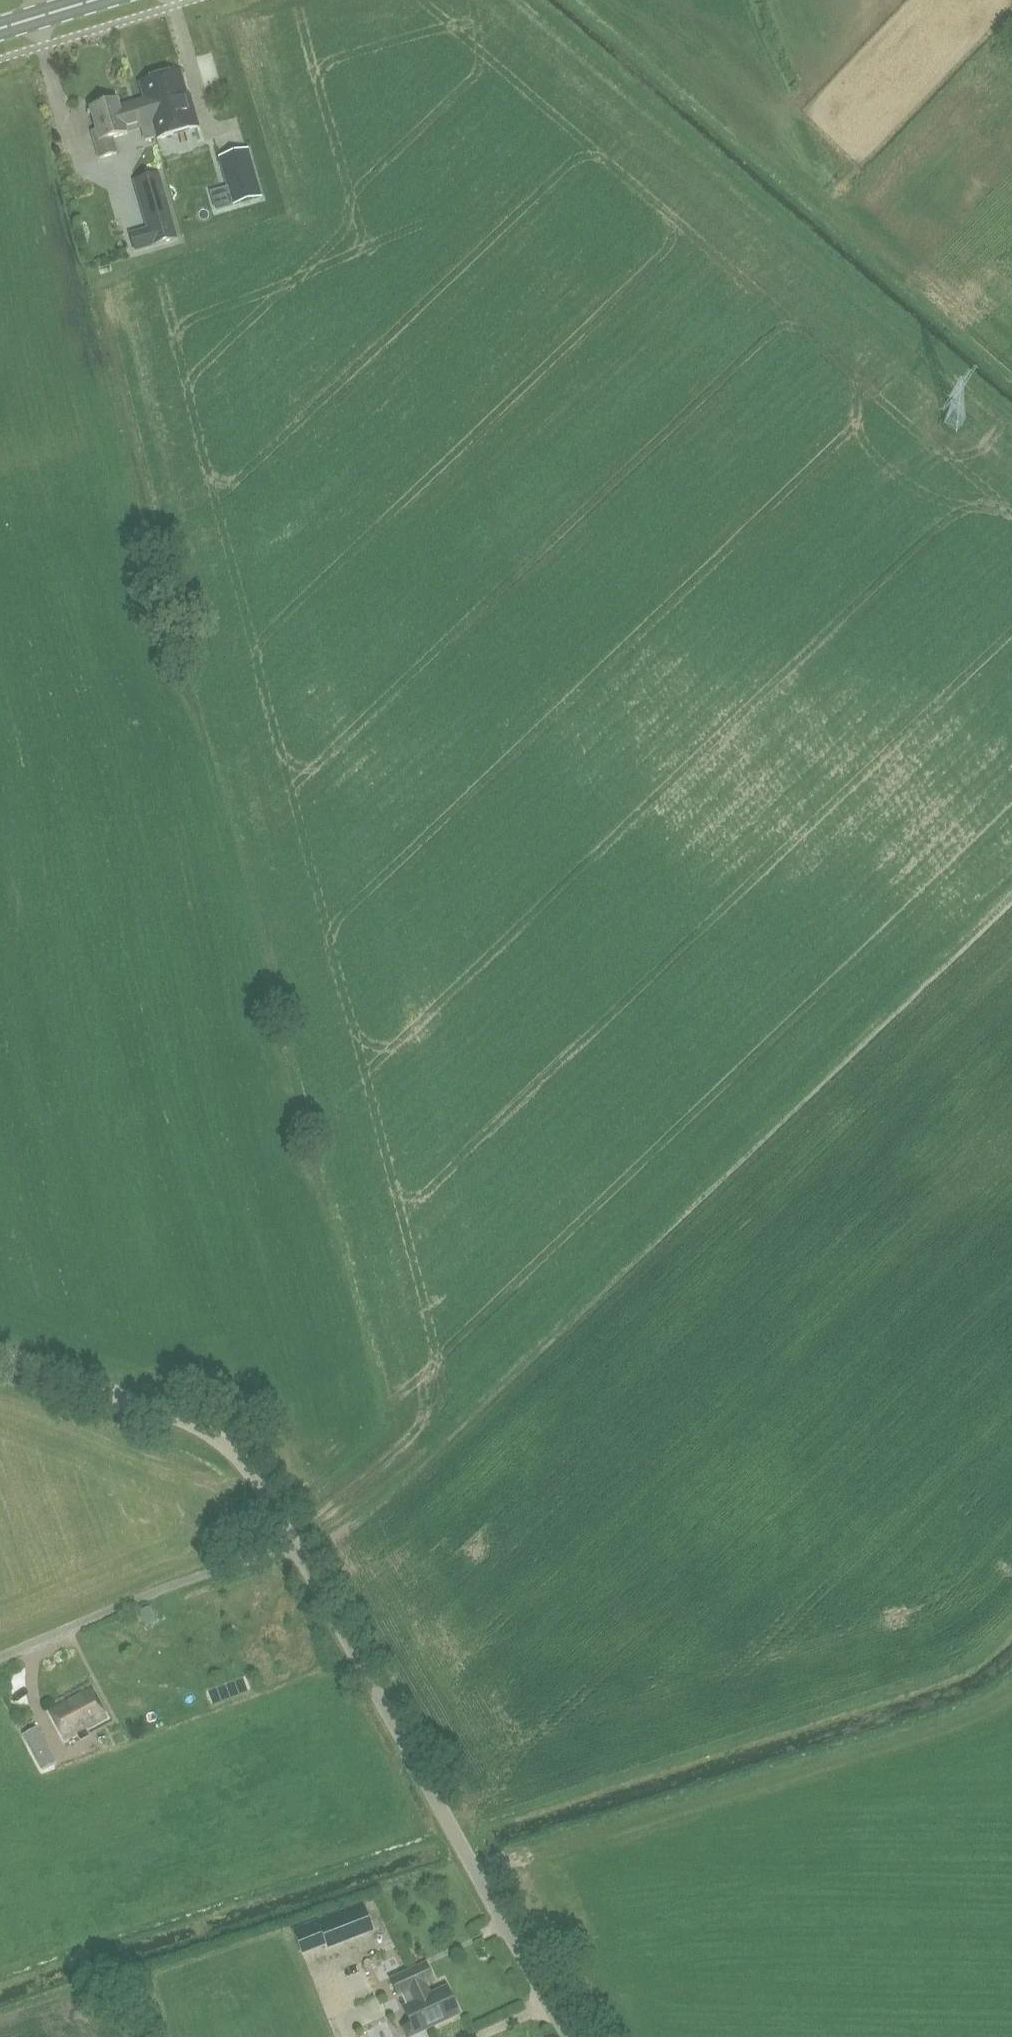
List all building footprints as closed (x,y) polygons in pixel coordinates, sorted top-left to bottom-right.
[(181,75),(177,76),(176,72),(161,76),(162,80),(142,85),(148,104),(147,104),(157,139),(158,141),(199,130),(193,107),(190,107),(181,75)] [(137,107),(137,106),(121,110),(119,102),(92,109),(99,137),(94,138),(100,160),(119,155),(114,139),(143,131),(146,142),(157,139),(147,104),(137,107)] [(182,149),(196,199),(237,187),(222,137),(182,149)] [(132,181),(103,190),(114,226),(143,217),(132,181)] [(71,205),(90,199),(88,189),(69,194),(71,205)] [(164,196),(141,203),(149,230),(149,231),(157,229),(161,243),(176,239),(164,196)] [(67,1740),(78,1735),(88,1730),(107,1720),(92,1691),(53,1711),(67,1740)] [(363,1910),(318,1928),(328,1952),(372,1934),(363,1910)] [(324,1954),(344,2004),(369,1994),(356,1961),(374,1954),(367,1937),(324,1954)] [(436,1979),(428,1963),(393,1981),(401,1997),(404,1995),(409,2006),(406,2008),(415,2025),(428,2019),(432,2027),(462,2012),(449,1986),(432,1995),(427,1984),(436,1979)]
